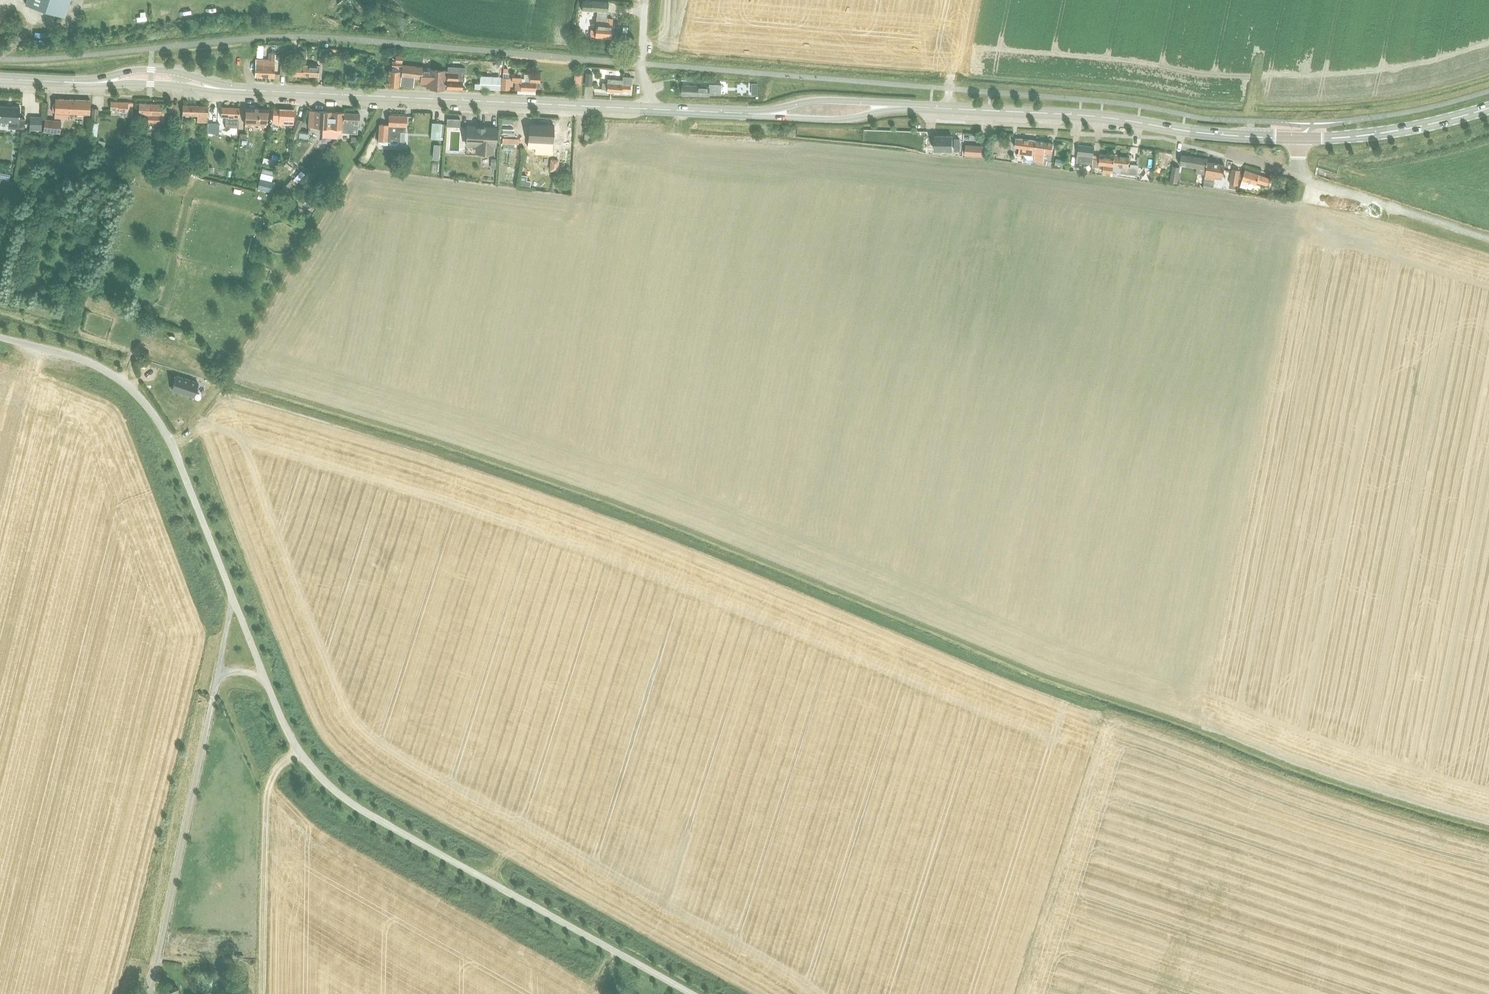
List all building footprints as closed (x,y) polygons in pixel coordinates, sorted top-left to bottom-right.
[(70,0),(27,0),(25,4),(65,16),(70,0)] [(607,12),(608,3),(591,1),(590,10),(597,11),(607,12)] [(590,30),(590,36),(611,37),(611,36),(613,36),(614,29),(611,29),(612,18),(606,17),(607,12),(597,11),(595,30),(590,30)] [(299,49),(297,62),(305,63),(307,50),(299,49)] [(256,58),(255,75),(274,76),(274,64),(274,57),(277,57),(277,53),(275,53),(275,52),(268,52),(268,59),(256,58)] [(391,61),(391,67),(401,67),(402,55),(395,55),(395,61),(391,61)] [(318,76),(318,66),(302,65),(302,66),(293,65),(293,74),(318,76)] [(400,77),(399,86),(412,86),(413,78),(420,78),(420,79),(426,80),(426,87),(429,87),(429,88),(443,89),(443,88),(443,78),(443,74),(444,71),(430,69),(430,70),(421,69),(421,66),(402,65),(401,67),(402,67),(401,71),(399,71),(399,77),(400,77)] [(443,74),(443,78),(444,78),(444,87),(461,88),(462,81),(463,81),(464,67),(447,66),(447,71),(444,71),(443,74)] [(388,70),(387,85),(398,86),(398,77),(399,77),(399,71),(401,71),(402,67),(401,67),(391,67),(391,70),(388,70)] [(512,77),(511,82),(514,82),(514,89),(535,91),(535,88),(539,89),(540,74),(530,73),(524,73),(523,81),(521,81),(521,77),(512,77)] [(607,83),(602,82),(601,89),(606,89),(606,91),(621,92),(621,91),(630,91),(630,85),(631,85),(631,77),(622,76),(622,79),(607,78),(607,83)] [(501,77),(500,90),(509,90),(509,78),(501,77)] [(709,85),(683,85),(682,96),(709,96),(709,92),(721,93),(721,84),(709,84),(709,85)] [(53,104),(53,111),(55,111),(54,117),(63,118),(63,112),(68,112),(89,113),(90,100),(55,97),(55,104),(53,104)] [(110,102),(110,109),(116,109),(116,111),(126,111),(125,117),(132,117),(133,103),(110,102)] [(139,102),(138,113),(148,114),(147,121),(163,122),(163,114),(175,115),(176,104),(139,102)] [(196,121),(207,121),(208,106),(182,104),(182,113),(197,114),(196,121)] [(8,122),(9,122),(18,122),(18,128),(24,128),(24,119),(19,118),(19,106),(0,105),(0,121),(8,122)] [(238,116),(239,116),(239,106),(221,105),(221,115),(225,115),(224,126),(238,126),(238,116)] [(254,124),(254,125),(257,126),(257,125),(265,125),(268,108),(245,107),(244,124),(254,124)] [(273,109),(273,122),(279,122),(279,118),(284,118),(284,122),(293,123),(294,110),(273,109)] [(308,121),(308,127),(310,127),(322,127),(322,137),(336,138),(341,132),(341,128),(343,112),(315,110),(314,121),(310,121),(308,121)] [(343,112),(341,128),(341,132),(357,133),(359,113),(343,112)] [(389,141),(389,142),(400,142),(400,132),(405,132),(406,126),(406,115),(388,115),(388,124),(379,124),(378,140),(389,141)] [(30,117),(29,129),(41,130),(41,118),(30,117)] [(446,117),(446,126),(450,126),(459,126),(460,118),(451,117),(446,117)] [(44,119),(43,131),(59,133),(61,121),(44,119)] [(303,121),(297,119),(291,133),(297,136),(303,121)] [(218,132),(219,122),(207,122),(207,127),(213,128),(212,131),(218,132)] [(440,139),(441,123),(431,122),(430,138),(440,139)] [(528,123),(527,141),(527,147),(535,147),(535,152),(552,153),(552,143),(553,124),(528,123)] [(496,128),(467,126),(466,144),(477,145),(476,152),(492,153),(492,143),(495,143),(496,128)] [(952,136),(934,135),(934,149),(952,150),(952,136)] [(1015,137),(1014,145),(1014,146),(1019,147),(1018,153),(1024,154),(1023,159),(1025,160),(1030,161),(1034,162),(1034,159),(1037,140),(1015,137)] [(1053,142),(1037,140),(1034,159),(1043,161),(1044,156),(1047,156),(1048,151),(1051,151),(1053,142)] [(332,142),(327,149),(331,152),(336,146),(332,142)] [(965,144),(965,154),(981,155),(981,145),(965,144)] [(1077,160),(1092,162),(1093,155),(1094,146),(1079,144),(1077,160)] [(1128,174),(1130,166),(1128,166),(1129,157),(1117,155),(1117,152),(1115,152),(1115,155),(1114,157),(1112,172),(1117,173),(1128,174)] [(1100,156),(1098,164),(1103,164),(1102,171),(1112,172),(1114,157),(1100,154),(1100,156)] [(1205,174),(1207,161),(1208,158),(1181,154),(1179,164),(1196,167),(1195,172),(1205,174)] [(264,157),(262,162),(275,166),(276,160),(264,157)] [(557,171),(558,160),(550,159),(549,170),(557,171)] [(1205,174),(1205,177),(1203,184),(1213,186),(1215,174),(1223,175),(1225,164),(1207,161),(1205,174)] [(1130,163),(1130,166),(1128,174),(1137,175),(1138,164),(1130,163)] [(1177,182),(1180,166),(1173,165),(1170,181),(1177,182)] [(1238,184),(1240,170),(1232,169),(1230,182),(1238,184)] [(1242,178),(1240,185),(1246,187),(1248,180),(1254,182),(1261,185),(1261,183),(1268,185),(1270,177),(1245,169),(1242,178)] [(292,178),(281,191),(286,195),(297,183),(305,174),(300,170),(293,179),(292,178)] [(8,180),(9,174),(0,172),(0,179),(8,180)] [(520,174),(518,185),(529,186),(530,180),(525,180),(526,175),(520,174)] [(274,181),(259,178),(257,188),(271,191),(274,181)] [(176,375),(172,389),(193,396),(198,382),(176,375)]
